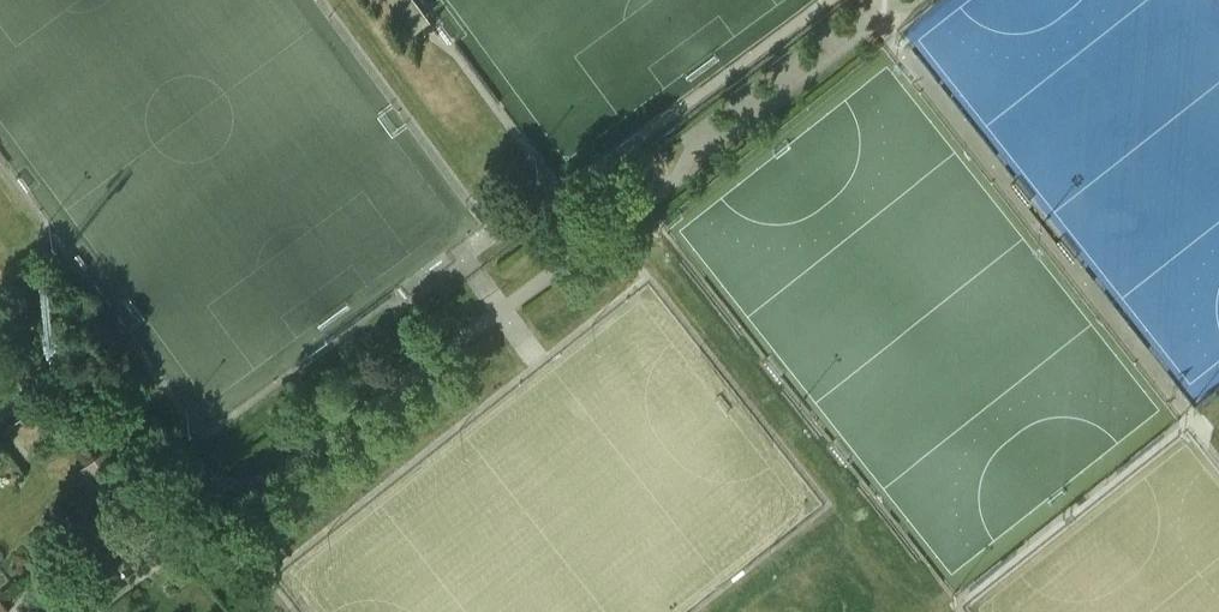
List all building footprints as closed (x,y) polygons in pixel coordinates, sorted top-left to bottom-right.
[(67,295),(48,310),(57,322),(77,307),(67,295)] [(10,610),(0,597),(0,611),(8,611),(10,610)]
